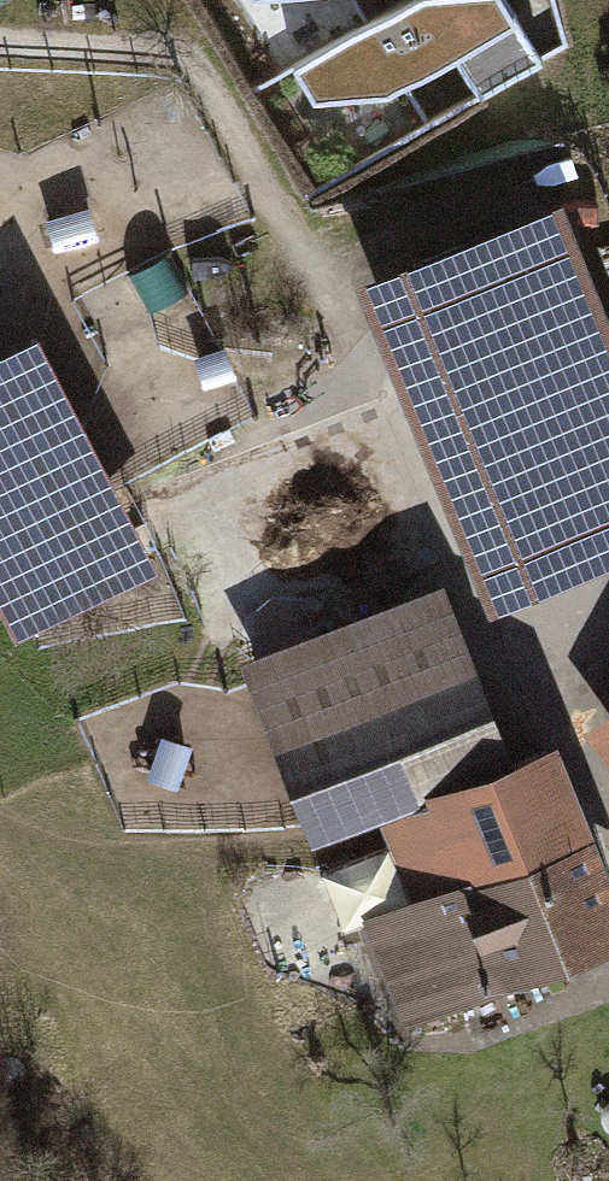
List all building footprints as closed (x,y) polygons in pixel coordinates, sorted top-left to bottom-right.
[(500,0),(370,0),(283,53),(303,86),(376,85),(444,43),(472,89),(532,52),(500,0)] [(536,47),(568,40),(558,0),(525,0),(536,47)] [(345,271),(477,603),(608,551),(608,345),(548,191),(345,271)] [(0,343),(0,626),(3,631),(147,556),(27,329),(0,343)] [(430,573),(228,654),(301,837),(369,812),(504,757),(430,573)] [(588,724),(608,752),(608,709),(588,724)] [(396,1021),(608,934),(608,883),(549,738),(504,757),(369,812),(403,894),(352,915),(396,1021)]
